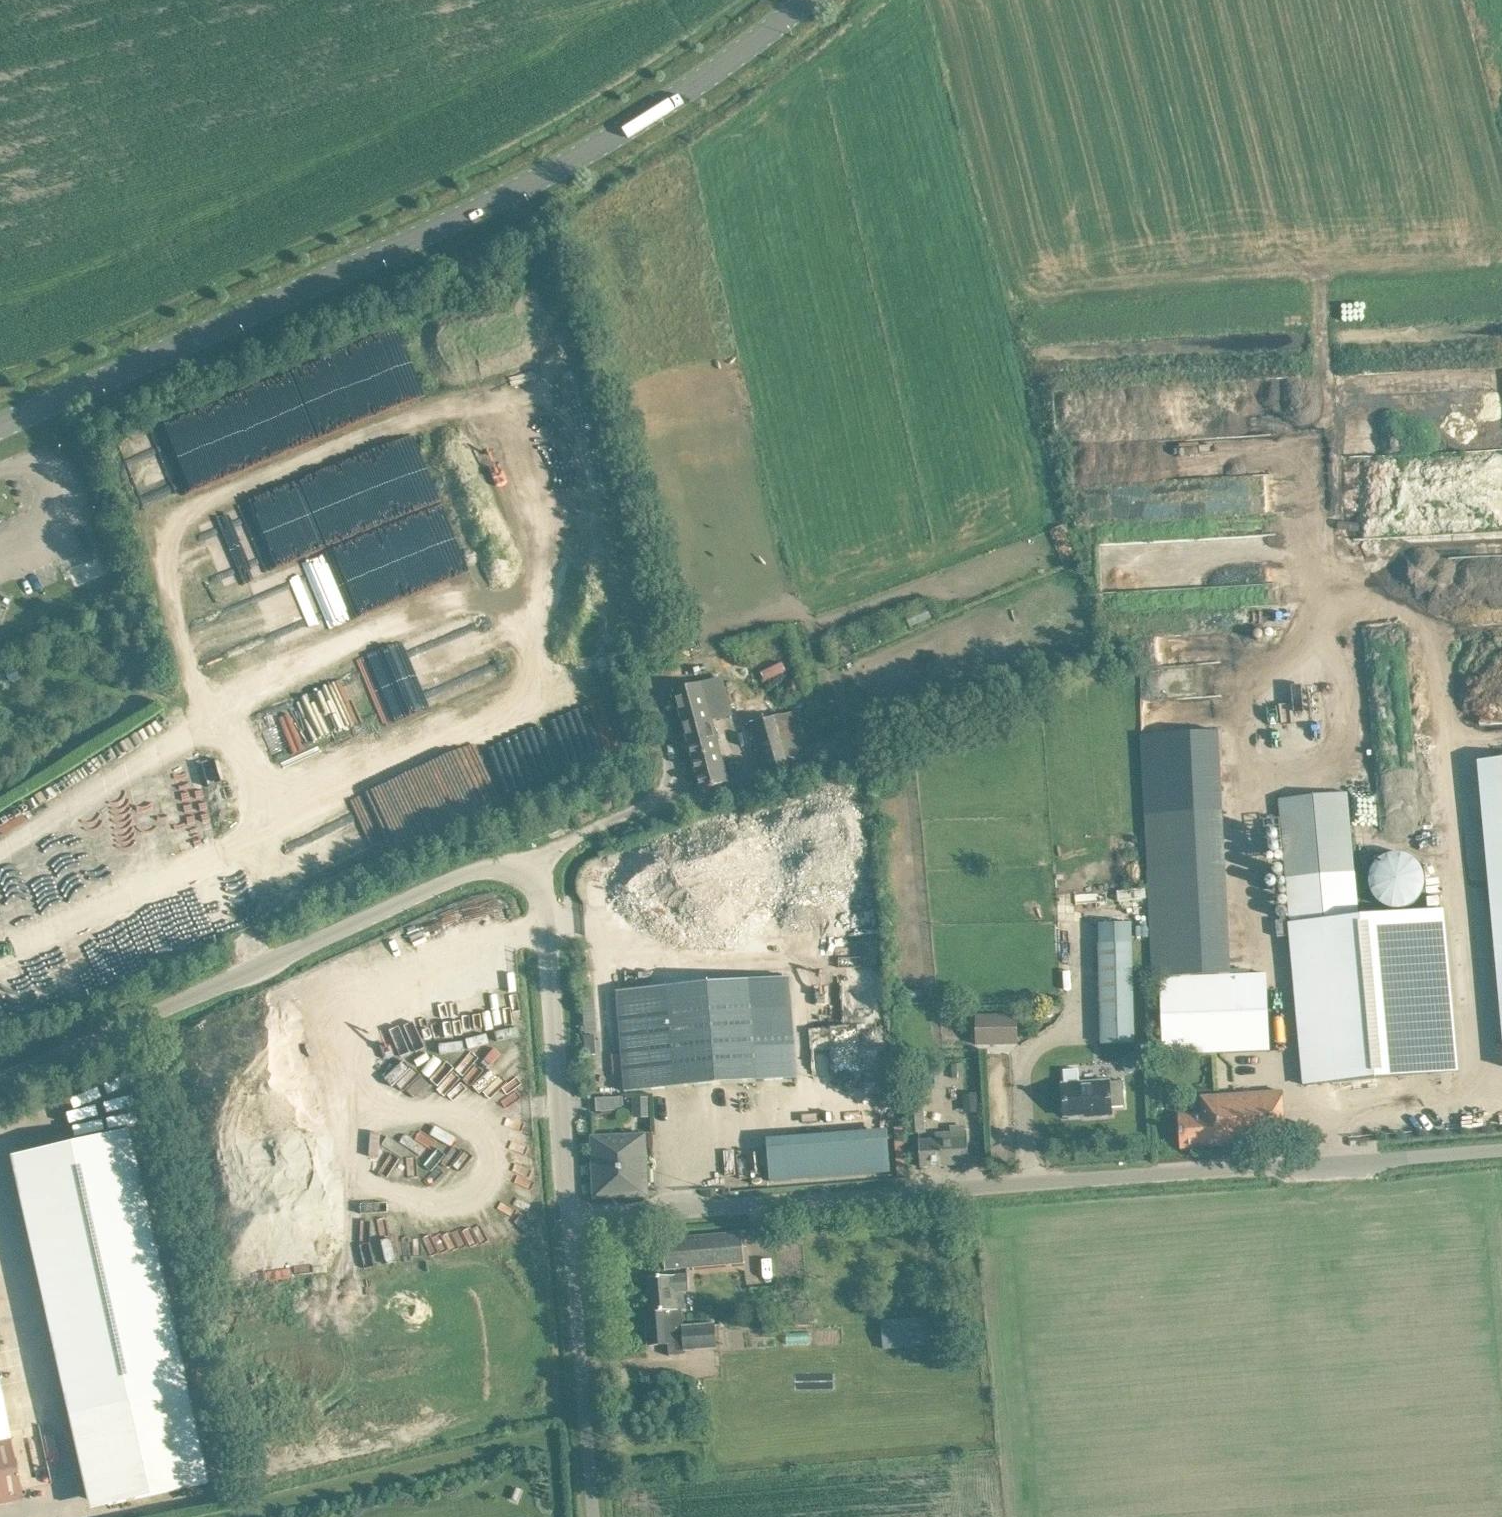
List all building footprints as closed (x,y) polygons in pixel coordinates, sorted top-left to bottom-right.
[(779,672),(800,664),(797,655),(776,663),(779,672)] [(18,658),(1,665),(8,682),(26,675),(18,658)] [(721,678),(676,691),(702,788),(727,782),(711,721),(731,715),(721,678)] [(607,715),(625,710),(622,700),(604,705),(607,715)] [(797,711),(751,724),(764,770),(810,757),(797,711)] [(1232,970),(1223,809),(1219,731),(1140,735),(1144,813),(1154,980),(1159,980),(1249,973),(1249,969),(1232,970)] [(556,750),(536,759),(544,777),(564,767),(556,750)] [(1479,761),(1501,1015),(1501,758),(1479,761)] [(1292,920),(1276,921),(1277,937),(1293,936),(1307,1086),(1455,1072),(1440,909),(1357,916),(1345,792),(1281,798),(1292,920)] [(390,811),(399,828),(408,824),(398,807),(390,811)] [(1424,888),(1425,880),(1424,871),(1420,863),(1414,857),(1406,853),(1397,852),(1389,853),(1381,857),(1375,863),(1371,871),(1369,880),(1371,888),(1375,896),(1381,902),(1389,906),(1397,908),(1406,906),(1414,902),(1420,896),(1424,888)] [(1439,895),(1427,897),(1428,907),(1440,905),(1439,895)] [(754,902),(731,902),(731,946),(793,946),(793,926),(781,926),(781,910),(767,910),(767,925),(754,925),(754,902)] [(1102,1043),(1136,1042),(1134,942),(1099,943),(1102,1043)] [(1249,973),(1159,980),(1163,1055),(1271,1049),(1266,972),(1249,973)] [(797,1078),(789,977),(617,991),(625,1092),(797,1078)] [(307,978),(292,980),(294,995),(309,992),(307,978)] [(304,1020),(314,1015),(305,997),(296,1002),(304,1020)] [(1016,1015),(976,1016),(977,1044),(1017,1043),(1016,1015)] [(963,1063),(952,1064),(953,1078),(964,1077),(963,1063)] [(905,1070),(910,1134),(925,1133),(921,1069),(905,1070)] [(1062,1083),(1061,1083),(1064,1119),(1085,1117),(1085,1119),(1114,1116),(1113,1107),(1125,1106),(1122,1081),(1111,1082),(1111,1079),(1080,1082),(1079,1069),(1063,1070),(1064,1083),(1062,1083)] [(1201,1096),(1202,1113),(1179,1114),(1181,1149),(1301,1142),(1300,1122),(1284,1123),(1282,1091),(1201,1096)] [(977,1093),(962,1094),(964,1110),(979,1108),(977,1093)] [(936,1139),(919,1141),(920,1167),(969,1164),(967,1132),(936,1134),(936,1139)] [(736,1135),(737,1146),(766,1144),(765,1133),(736,1135)] [(643,1136),(594,1139),(597,1197),(646,1194),(645,1174),(643,1136)] [(808,1146),(768,1149),(770,1182),(811,1179),(808,1146)] [(750,1174),(750,1164),(728,1164),(728,1174),(750,1174)] [(512,1208),(514,1229),(523,1228),(521,1207),(512,1208)] [(459,1220),(465,1236),(478,1232),(472,1215),(459,1220)] [(383,1229),(374,1232),(379,1250),(389,1246),(383,1229)] [(105,1254),(126,1248),(122,1233),(100,1240),(105,1254)] [(742,1233),(667,1240),(662,1240),(665,1271),(745,1263),(742,1233)] [(305,1249),(305,1253),(292,1255),(293,1269),(326,1265),(324,1247),(305,1249)] [(266,1266),(270,1279),(289,1273),(286,1260),(266,1266)] [(133,1265),(110,1268),(113,1296),(137,1293),(133,1265)] [(685,1291),(690,1291),(689,1275),(649,1278),(651,1312),(647,1312),(649,1346),(669,1344),(669,1356),(686,1355),(686,1349),(717,1347),(715,1324),(684,1327),(683,1310),(686,1310),(685,1291)] [(808,1303),(795,1303),(796,1327),(809,1326),(808,1303)] [(116,1327),(142,1325),(141,1315),(116,1317),(116,1327)] [(930,1345),(929,1316),(882,1320),(884,1349),(930,1345)] [(103,1504),(223,1481),(205,1384),(84,1407),(103,1504)] [(22,1499),(0,1387),(0,1504),(22,1499)] [(183,1501),(206,1496),(204,1486),(181,1491),(183,1501)]
